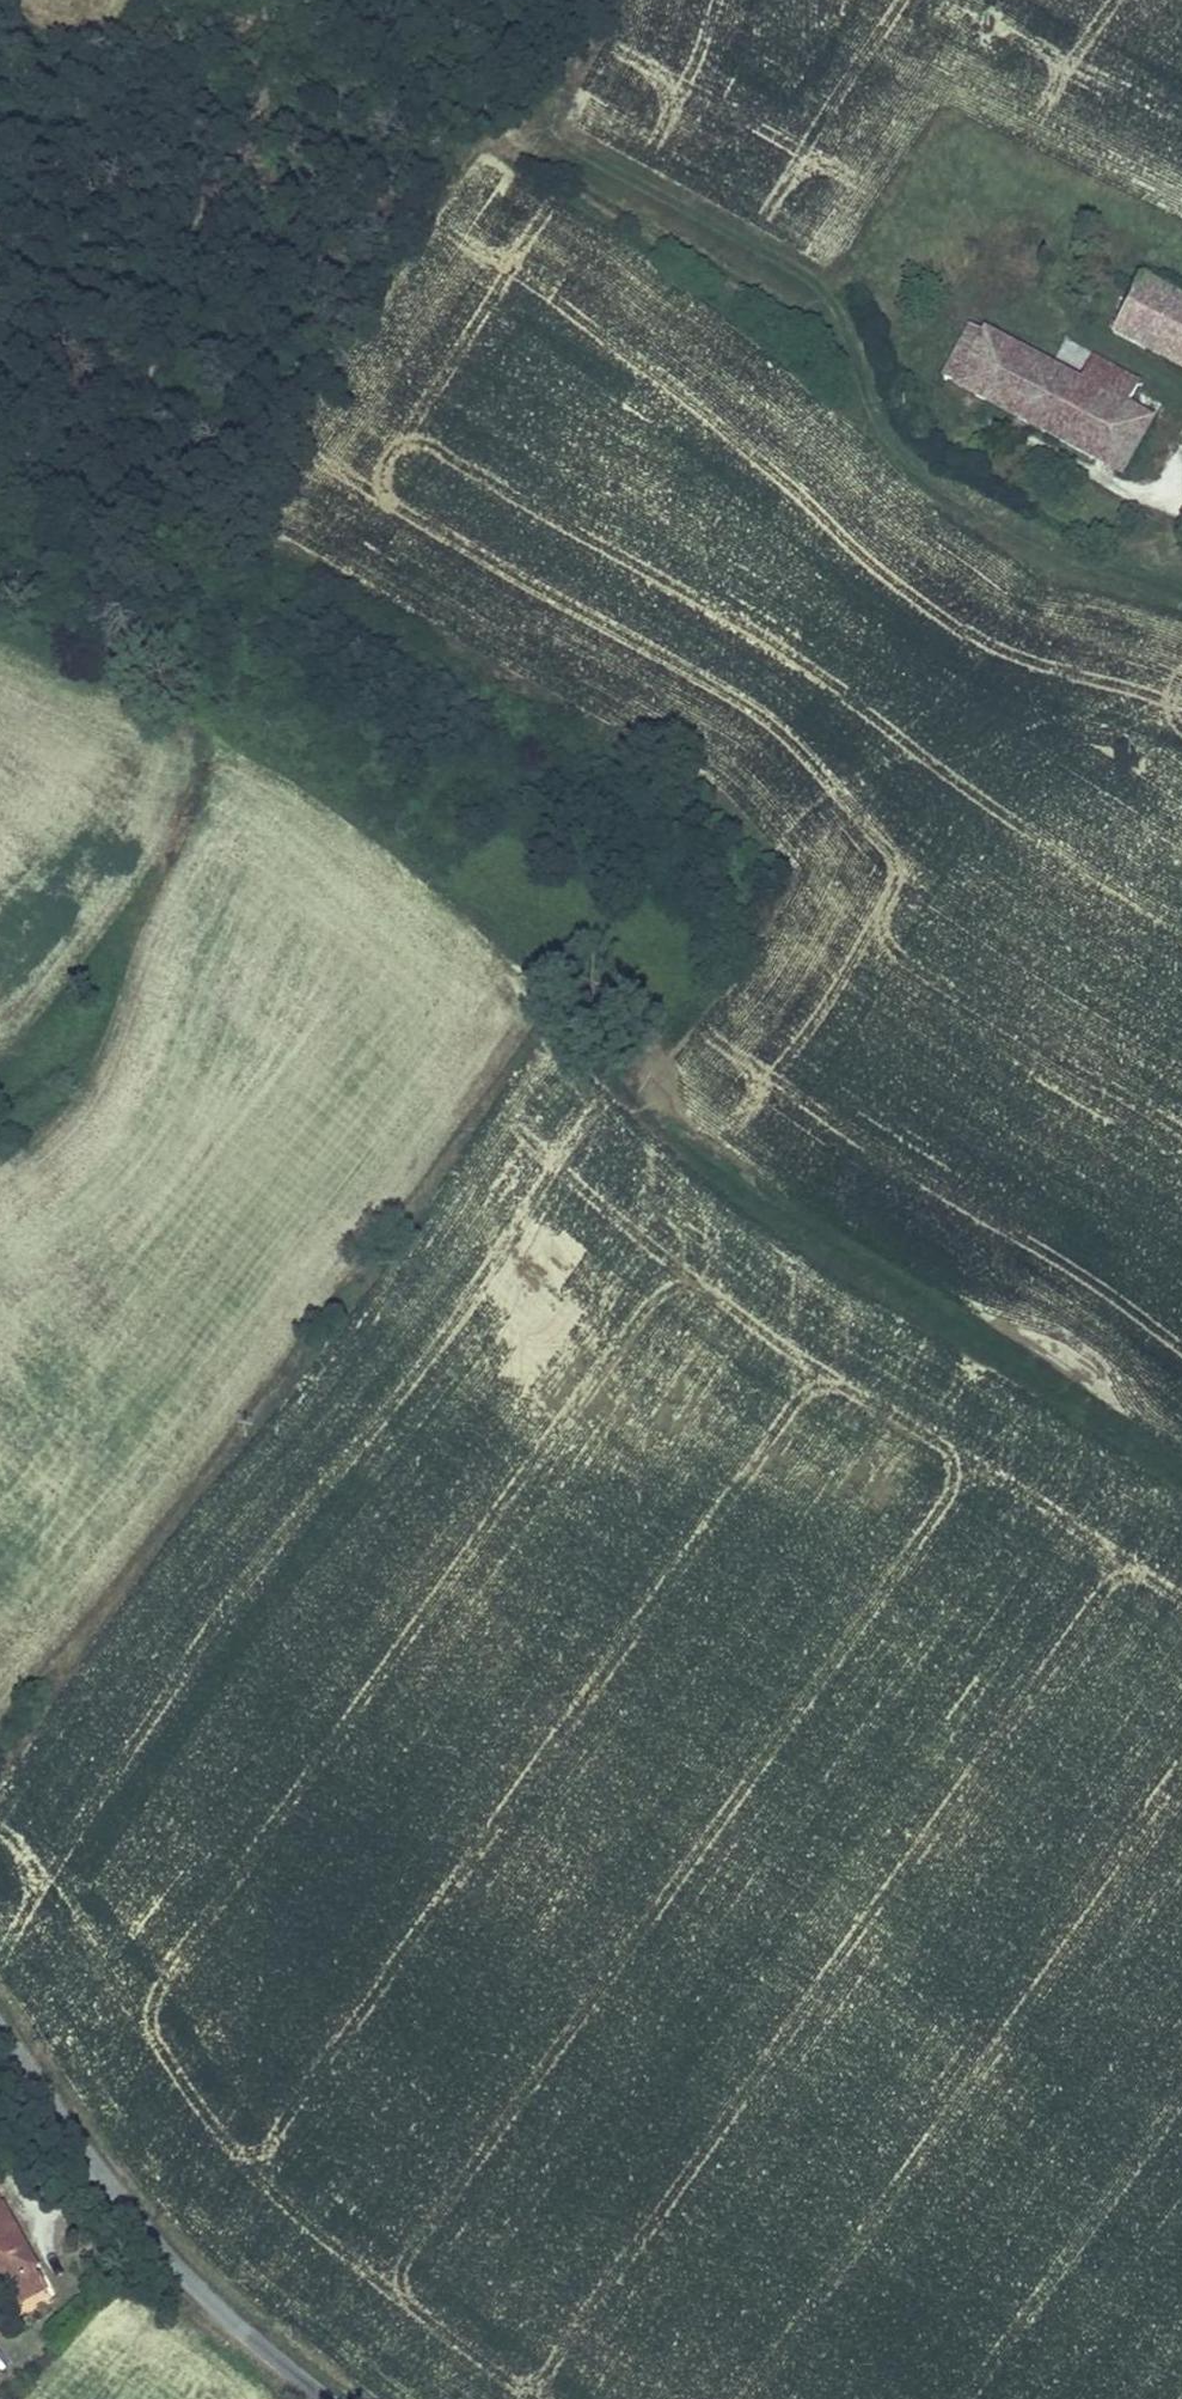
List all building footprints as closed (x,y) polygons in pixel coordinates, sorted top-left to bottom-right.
[(1139,284),(1122,317),(1155,334),(1142,361),(1181,382),(1181,306),(1139,284)] [(1108,344),(1142,361),(1155,334),(1122,317),(1108,344)] [(1120,484),(1153,423),(1125,408),(1136,388),(1089,363),(1078,385),(981,333),(978,339),(966,332),(937,386),(1120,484)] [(0,2193),(0,2281),(3,2280),(16,2305),(43,2291),(30,2265),(36,2262),(0,2193)]
